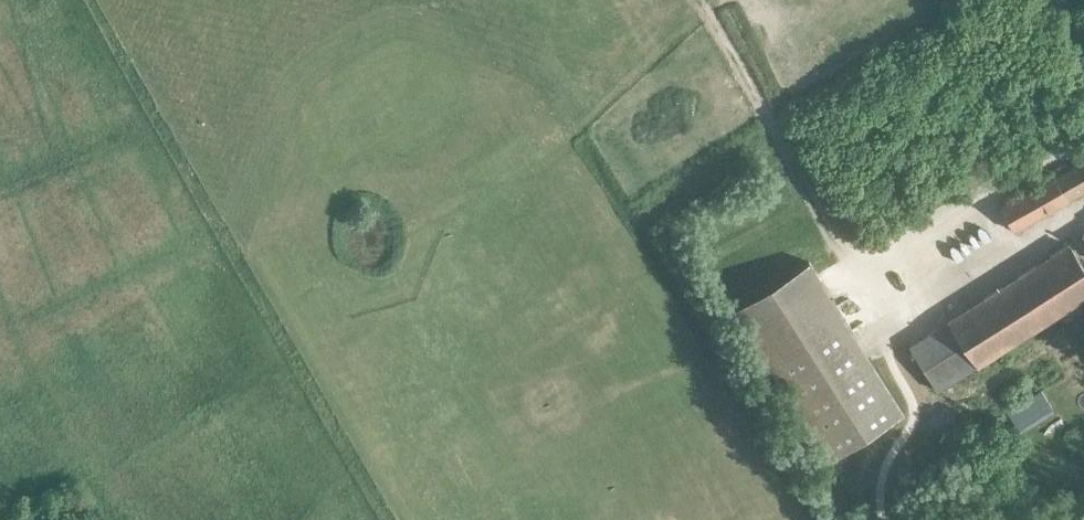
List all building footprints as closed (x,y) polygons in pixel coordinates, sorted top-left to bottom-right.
[(999,206),(1012,229),(1083,189),(1083,159),(999,206)] [(1065,323),(1081,312),(1074,301),(1083,295),(1083,270),(1065,242),(1003,283),(996,272),(982,281),(990,292),(906,347),(937,393),(1058,313),(1065,323)] [(727,312),(824,462),(899,413),(802,264),(727,312)] [(1018,432),(1052,411),(1039,391),(1006,412),(1018,432)]
